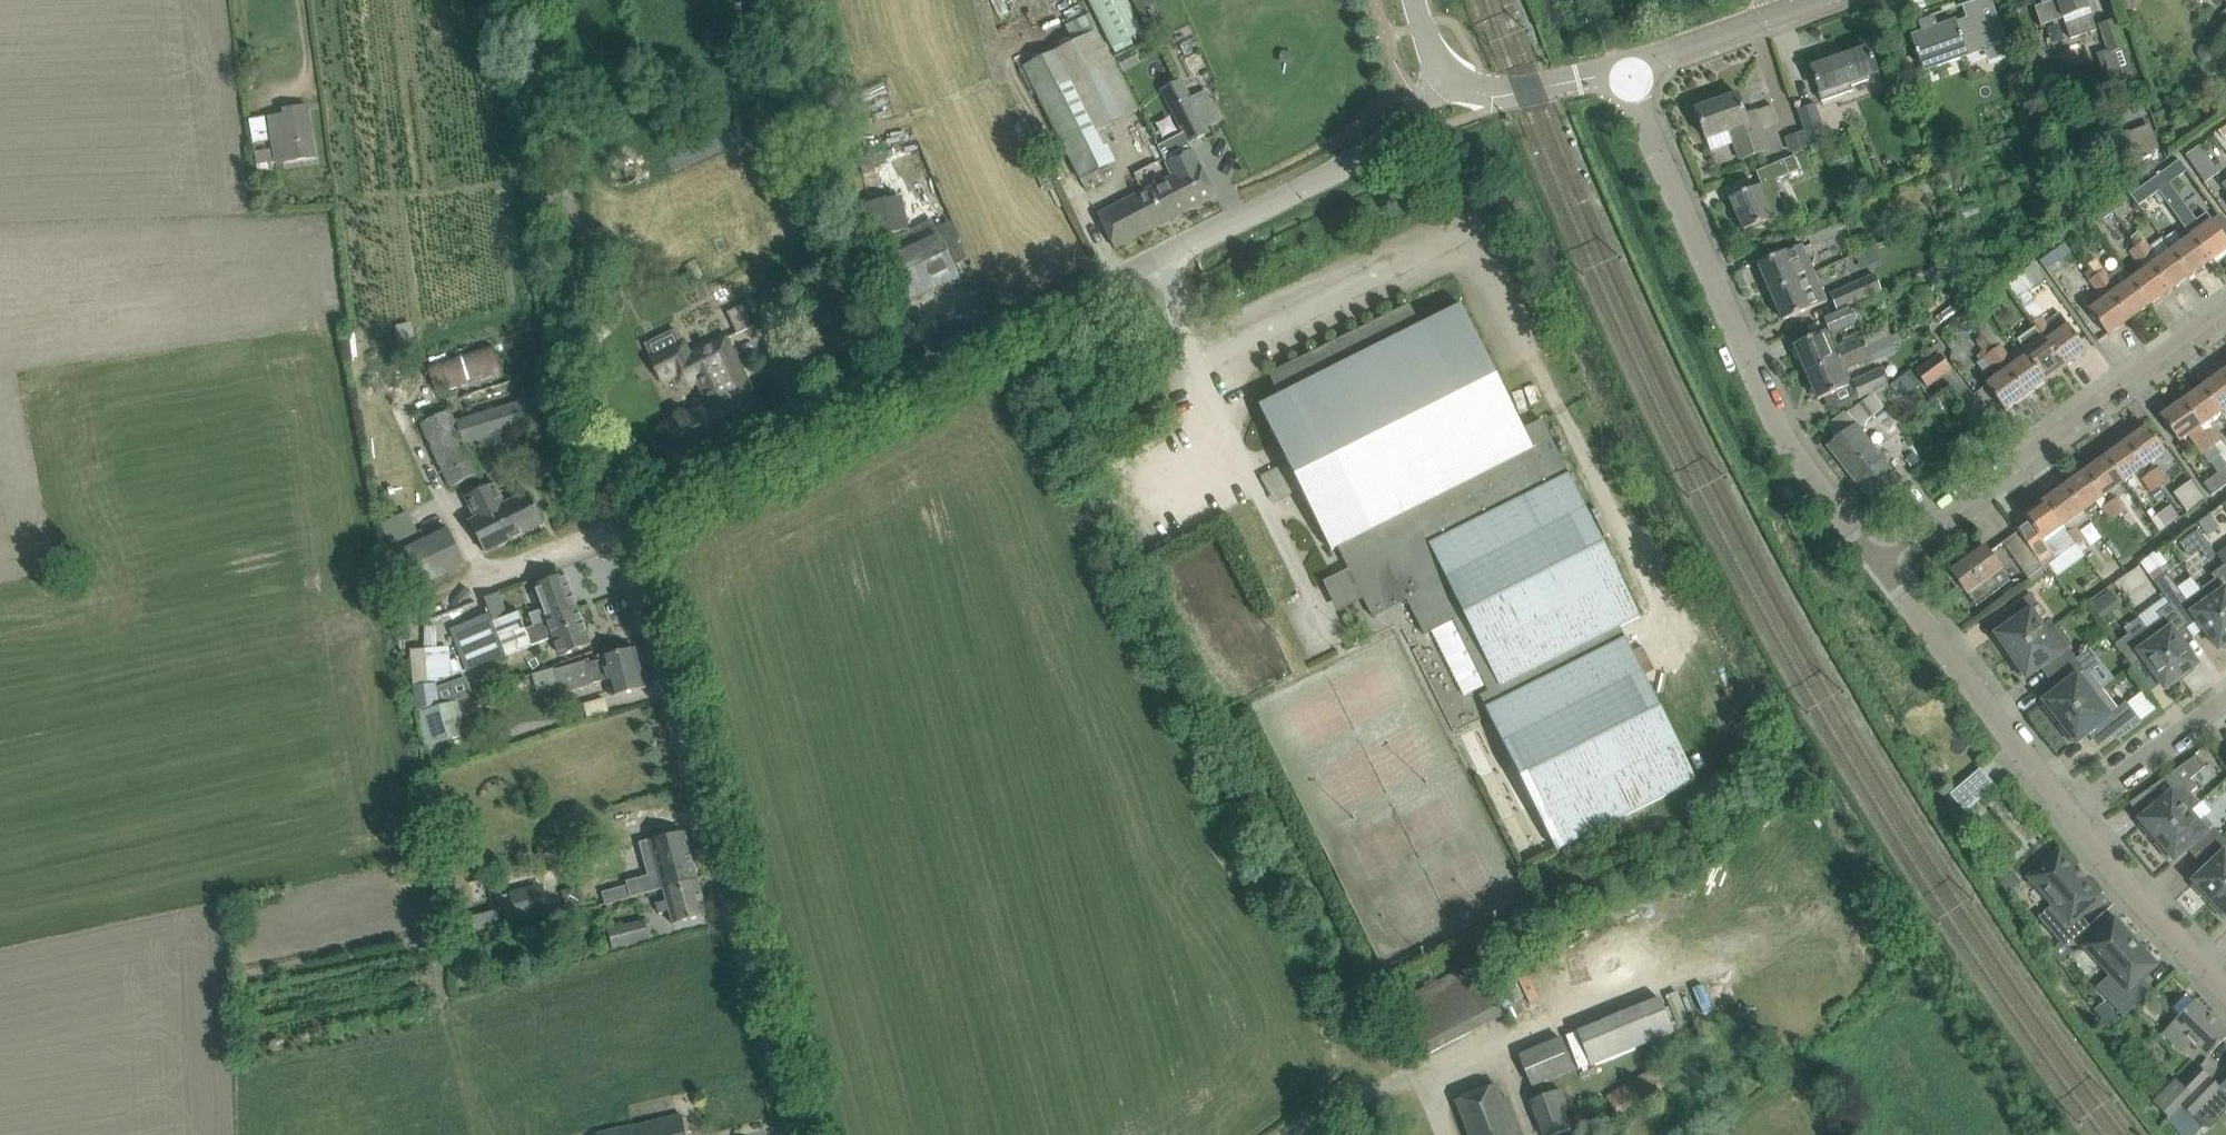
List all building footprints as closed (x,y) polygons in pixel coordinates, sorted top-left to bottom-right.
[(994,21),(1046,0),(986,0),(994,21)] [(1091,9),(1098,24),(1110,49),(1142,33),(1126,0),(1086,0),(1091,9)] [(1912,37),(1923,68),(1994,43),(1979,0),(1978,0),(1962,6),(1966,18),(1937,28),(1934,20),(1920,25),(1923,34),(1912,37)] [(2087,0),(2040,0),(2042,5),(2036,7),(2042,26),(2063,18),(2070,38),(2097,28),(2087,0)] [(2115,82),(2134,74),(2113,20),(2100,26),(2110,52),(2104,54),(2115,82)] [(1098,31),(1026,66),(1071,159),(1080,179),(1112,163),(1096,132),(1137,112),(1128,92),(1108,52),(1098,31)] [(1877,72),(1876,69),(1869,48),(1812,68),(1820,92),(1818,92),(1822,102),(1869,85),(1866,76),(1877,72)] [(242,67),(243,77),(253,76),(251,56),(240,58),(241,67),(242,67)] [(1184,133),(1158,146),(1173,177),(1176,176),(1183,191),(1179,193),(1188,210),(1215,196),(1200,164),(1199,164),(1189,143),(1208,133),(1205,128),(1201,120),(1215,113),(1205,92),(1190,99),(1171,109),(1184,133)] [(1738,94),(1696,108),(1706,139),(1742,127),(1746,138),(1733,143),(1739,159),(1769,149),(1755,111),(1745,115),(1738,94)] [(1827,139),(1814,103),(1798,109),(1811,145),(1827,139)] [(276,162),(293,159),(315,155),(308,111),(269,118),(276,162)] [(249,119),(253,144),(269,141),(265,117),(249,119)] [(2225,136),(2225,122),(2217,129),(2224,137),(2225,136)] [(918,145),(899,153),(916,195),(936,187),(918,145)] [(2185,155),(2205,182),(2220,171),(2200,145),(2185,155)] [(258,180),(274,178),(270,150),(254,153),(258,180)] [(1799,156),(1774,167),(1778,176),(1803,165),(1799,156)] [(2151,180),(2159,191),(2186,228),(2192,237),(2210,261),(2225,250),(2225,239),(2206,212),(2196,220),(2169,183),(2186,171),(2178,160),(2151,180)] [(880,199),(874,173),(864,175),(870,202),(880,199)] [(1138,195),(1098,216),(1114,248),(1154,228),(1188,210),(1179,193),(1183,191),(1176,176),(1173,177),(1171,179),(1138,195)] [(1744,231),(1764,222),(1771,219),(1764,200),(1781,192),(1775,180),(1759,187),(1758,186),(1730,198),(1744,231)] [(2151,180),(2131,195),(2138,205),(2159,191),(2151,180)] [(2105,203),(2112,212),(2126,203),(2119,193),(2105,203)] [(902,197),(869,205),(876,239),(909,232),(902,197)] [(2101,220),(2112,212),(2105,203),(2094,210),(2101,220)] [(953,267),(944,247),(933,224),(916,232),(921,242),(885,259),(905,301),(943,284),(938,274),(953,267)] [(2138,231),(2130,237),(2137,246),(2169,291),(2189,276),(2172,252),(2166,244),(2161,238),(2149,247),(2138,231)] [(2192,237),(2172,252),(2189,276),(2210,261),(2192,237)] [(1814,276),(1807,260),(1800,245),(1758,263),(1772,294),(1814,276)] [(2137,246),(2130,252),(2138,263),(2135,265),(2141,274),(2132,281),(2149,305),(2169,291),(2137,246)] [(2033,264),(2006,282),(2017,298),(2027,291),(2043,279),(2044,279),(2035,266),(2033,264)] [(938,274),(943,284),(958,276),(953,267),(938,274)] [(2104,271),(2097,276),(2128,320),(2149,305),(2132,281),(2122,267),(2108,277),(2104,271)] [(1837,309),(1881,289),(1874,274),(1830,294),(1837,309)] [(1825,302),(1820,290),(1814,276),(1772,294),(1783,320),(1825,302)] [(2098,293),(2086,301),(2092,310),(2090,311),(2095,317),(2108,335),(2128,320),(2097,276),(2089,281),(2098,293)] [(1524,430),(1462,305),(1421,326),(1410,304),(1269,374),(1280,396),(1259,406),(1331,550),(1338,547),(1350,570),(1353,568),(1367,596),(1363,598),(1373,617),(1407,600),(1425,636),(1433,632),(1465,696),(1485,686),(1494,703),(1485,707),(1557,851),(1698,780),(1621,627),(1641,617),(1542,420),(1524,430)] [(742,305),(728,312),(739,333),(752,326),(742,305)] [(1857,322),(1850,307),(1825,318),(1831,333),(1857,322)] [(2042,317),(2034,322),(2037,326),(2066,366),(2086,351),(2073,333),(2059,313),(2046,323),(2042,317)] [(1807,375),(1892,338),(1887,325),(1863,336),(1862,335),(1833,348),(1826,332),(1794,345),(1807,375)] [(2037,326),(2017,341),(2021,347),(2045,380),(2066,366),(2037,326)] [(683,344),(679,346),(672,331),(647,344),(654,358),(652,359),(663,381),(678,373),(682,382),(689,385),(699,380),(710,404),(686,416),(685,414),(684,414),(683,413),(681,413),(679,414),(678,414),(677,415),(677,416),(677,417),(676,418),(676,419),(676,420),(677,421),(671,423),(688,457),(689,457),(688,455),(763,418),(748,386),(744,388),(738,376),(741,374),(725,341),(690,358),(683,344)] [(1842,371),(1873,358),(1874,362),(1898,352),(1892,338),(1807,375),(1818,400),(1849,387),(1842,371)] [(499,370),(491,345),(428,365),(435,390),(499,370)] [(2001,346),(1994,352),(2025,395),(2045,380),(2021,347),(2009,356),(2001,346)] [(1997,377),(1986,385),(2005,410),(2025,395),(1994,352),(1987,357),(1994,367),(1991,369),(1997,377)] [(1951,369),(1940,355),(1916,372),(1927,386),(1951,369)] [(1852,382),(1860,399),(1889,386),(1881,369),(1852,382)] [(2201,388),(2220,413),(2225,409),(2225,378),(2222,373),(2201,388)] [(2201,388),(2182,401),(2213,445),(2221,439),(2208,422),(2220,413),(2201,388)] [(1828,446),(1873,505),(1901,483),(1858,427),(1884,408),(1873,393),(1847,413),(1856,424),(1836,439),(1835,438),(1834,439),(1835,440),(1828,446)] [(449,409),(421,423),(452,487),(480,474),(465,442),(499,432),(556,415),(549,394),(455,422),(449,409)] [(2182,401),(2161,417),(2174,435),(2179,442),(2188,436),(2207,463),(2219,454),(2213,445),(2182,401)] [(1836,437),(1854,424),(1845,412),(1827,425),(1836,437)] [(2166,453),(2160,445),(2147,427),(2125,442),(2144,467),(2144,469),(2166,453)] [(2213,445),(2219,454),(2225,463),(2225,446),(2221,439),(2213,445)] [(2124,483),(2144,469),(2144,467),(2125,442),(2105,457),(2124,483)] [(2104,497),(2124,483),(2105,457),(2085,471),(2104,497)] [(2204,483),(2212,495),(2225,484),(2225,467),(2204,483)] [(2163,493),(2158,486),(2166,481),(2158,469),(2149,475),(2163,493)] [(2104,498),(2104,497),(2085,471),(2065,486),(2084,512),(2097,503),(2110,521),(2111,520),(2126,542),(2133,537),(2109,503),(2108,504),(2104,498)] [(2155,499),(2163,493),(2149,475),(2142,480),(2155,499)] [(2171,491),(2181,509),(2199,499),(2189,481),(2171,491)] [(486,553),(545,524),(529,492),(505,504),(495,483),(485,488),(487,492),(462,505),(486,553)] [(2084,512),(2065,486),(2044,501),(2063,527),(2069,534),(2068,535),(2087,560),(2088,560),(2077,544),(2085,538),(2077,528),(2089,520),(2084,512)] [(2109,503),(2133,537),(2142,531),(2126,509),(2125,510),(2117,498),(2109,503)] [(2043,542),(2063,527),(2044,501),(2024,516),(2043,542)] [(466,563),(456,543),(450,531),(398,557),(414,589),(466,563)] [(2018,532),(2004,542),(2028,578),(2042,568),(2029,550),(2030,549),(2018,532)] [(1234,536),(1201,536),(1201,562),(1234,563),(1234,536)] [(2199,548),(2208,560),(2216,553),(2207,542),(2199,548)] [(2003,571),(2000,567),(1985,546),(1972,555),(1970,554),(1963,559),(1964,561),(1951,571),(1952,572),(1948,575),(1957,587),(1960,584),(1976,606),(2000,589),(1992,578),(2003,571)] [(2201,590),(2225,625),(2225,568),(2224,565),(2211,575),(2215,580),(2201,590)] [(2112,569),(2103,576),(2107,583),(2117,576),(2112,569)] [(2167,573),(2154,583),(2170,604),(2183,595),(2167,573)] [(545,609),(530,614),(534,626),(549,620),(578,610),(565,574),(536,585),(545,609)] [(2101,617),(2118,603),(2105,588),(2089,602),(2101,617)] [(2170,604),(2187,629),(2198,621),(2219,649),(2222,647),(2223,648),(2225,646),(2225,625),(2201,590),(2187,600),(2183,595),(2170,604)] [(1998,637),(1995,639),(2006,656),(2010,654),(2011,656),(2046,632),(2057,624),(2057,623),(2046,631),(2038,620),(2046,615),(2031,593),(2030,593),(2009,608),(2017,620),(1996,634),(1998,637)] [(2161,619),(2147,629),(2183,680),(2184,679),(2183,678),(2195,668),(2194,667),(2197,665),(2177,636),(2187,629),(2170,604),(2157,614),(2161,619)] [(509,635),(500,638),(507,656),(555,638),(561,656),(570,653),(591,645),(578,610),(549,620),(534,626),(526,629),(509,635)] [(488,614),(451,627),(467,670),(486,664),(507,656),(500,638),(509,635),(526,629),(519,612),(491,623),(488,614)] [(2013,658),(2009,660),(2021,677),(2025,674),(2026,677),(2047,663),(2055,674),(2076,658),(2083,653),(2078,645),(2072,644),(2057,624),(2046,632),(2011,656),(2013,658)] [(2129,634),(2115,644),(2120,650),(2133,668),(2144,660),(2164,688),(2168,686),(2169,687),(2182,679),(2183,680),(2147,629),(2133,639),(2129,634)] [(613,697),(625,694),(646,688),(635,648),(603,657),(604,659),(587,664),(586,661),(554,669),(560,693),(592,684),(592,683),(608,679),(613,697)] [(424,650),(410,651),(413,688),(427,686),(424,650)] [(2046,704),(2043,706),(2055,722),(2059,720),(2060,722),(2102,689),(2086,668),(2085,669),(2076,658),(2055,674),(2064,685),(2044,701),(2046,704)] [(427,686),(413,688),(416,713),(437,708),(433,685),(427,686)] [(2062,724),(2058,726),(2071,742),(2075,740),(2077,742),(2088,734),(2099,748),(2113,736),(2138,717),(2126,702),(2118,709),(2102,689),(2060,722),(2062,724)] [(421,714),(426,735),(428,746),(466,734),(461,718),(474,714),(469,698),(456,703),(448,706),(421,714)] [(2189,812),(2200,803),(2191,792),(2197,787),(2190,779),(2205,766),(2196,755),(2148,790),(2159,804),(2140,820),(2143,822),(2139,825),(2152,841),(2156,838),(2158,840),(2189,812)] [(1948,794),(1965,812),(1995,784),(1977,766),(1948,794)] [(2202,854),(2222,836),(2205,816),(2198,823),(2189,812),(2158,840),(2159,842),(2156,844),(2169,860),(2172,857),(2174,860),(2193,843),(2202,854)] [(651,877),(628,883),(631,898),(663,889),(698,880),(693,863),(694,863),(694,862),(692,862),(691,858),(692,857),(692,856),(691,856),(686,837),(685,832),(642,844),(643,848),(651,877)] [(2225,886),(2225,840),(2222,836),(2202,854),(2212,864),(2194,881),(2196,884),(2193,887),(2207,901),(2210,898),(2212,900),(2225,886)] [(2032,878),(2064,914),(2049,927),(2040,916),(2039,917),(2065,947),(2089,926),(2079,914),(2098,898),(2083,880),(2086,878),(2085,877),(2082,879),(2075,872),(2078,869),(2077,868),(2075,871),(2059,853),(2032,878)] [(673,925),(686,921),(708,915),(698,880),(663,889),(673,925)] [(2212,900),(2213,902),(2210,905),(2224,920),(2225,918),(2225,886),(2212,900)] [(538,887),(508,895),(514,921),(545,913),(538,887)] [(2130,938),(2129,937),(2127,935),(2130,933),(2117,919),(2085,949),(2098,963),(2100,960),(2113,974),(2104,981),(2104,994),(2124,1015),(2152,989),(2141,978),(2155,965),(2138,946),(2135,949),(2129,942),(2130,942),(2130,941),(2130,940),(2130,939),(2130,938)] [(609,932),(614,948),(650,938),(645,922),(609,932)] [(1425,1056),(1445,1046),(1503,1014),(1476,963),(1398,1004),(1425,1056)] [(2225,1038),(2225,1031),(2195,1000),(2172,1023),(2207,1057),(2225,1038)] [(1520,1056),(1532,1085),(1574,1068),(1562,1039),(1520,1056)] [(2181,1105),(2209,1076),(2198,1066),(2181,1083),(2191,1093),(2180,1104),(2181,1105)] [(1618,1115),(1643,1100),(1661,1089),(1649,1070),(1608,1096),(1618,1115)] [(2220,1087),(2209,1076),(2181,1105),(2192,1116),(2220,1088),(2225,1093),(2225,1080),(2220,1087)] [(1456,1100),(1469,1134),(1514,1134),(1495,1085),(1456,1100)] [(1545,1134),(1555,1134),(1593,1120),(1586,1101),(1568,1107),(1561,1088),(1531,1100),(1545,1134)] [(682,1117),(601,1134),(686,1134),(682,1117)]
